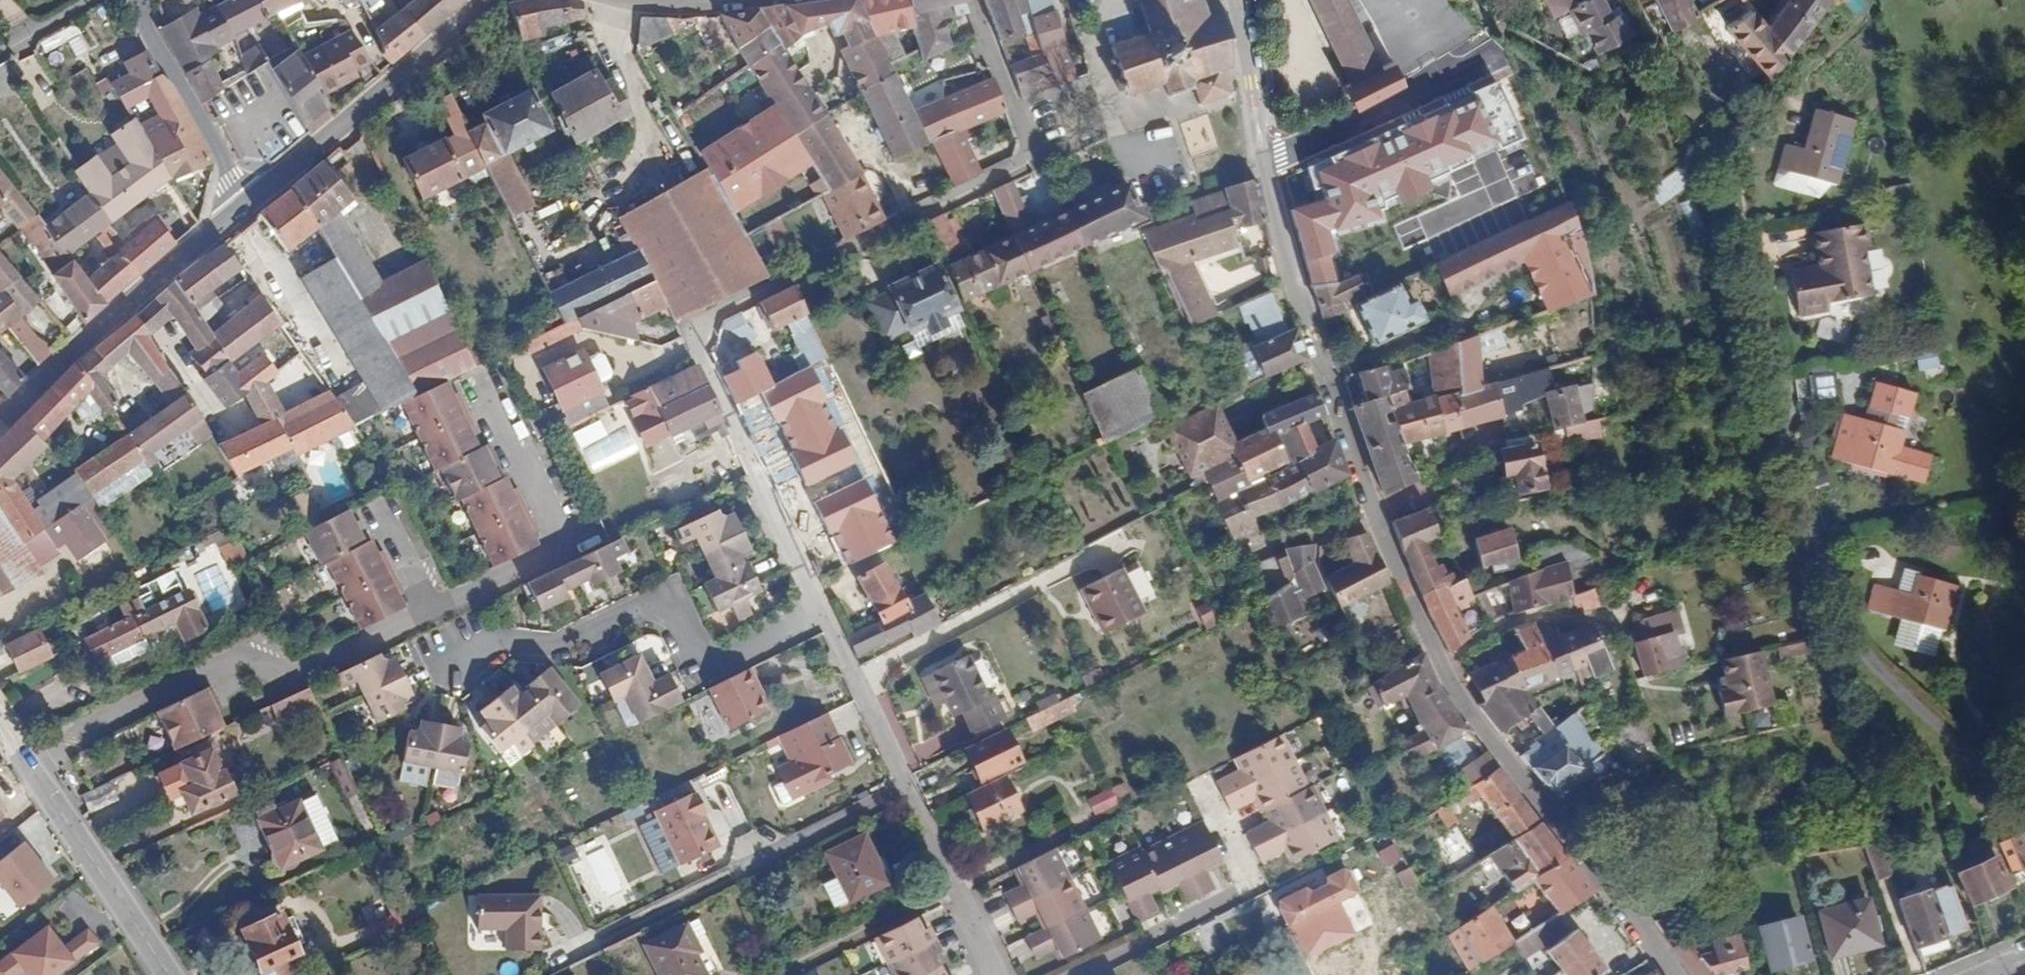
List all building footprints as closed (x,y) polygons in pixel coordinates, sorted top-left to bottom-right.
[(209,6),(203,8),(199,1),(200,0),(182,0),(185,4),(189,1),(195,11),(164,26),(158,31),(202,104),(222,91),(205,63),(205,55),(213,51),(230,41),(227,36),(209,6)] [(255,0),(220,0),(219,1),(209,6),(227,36),(264,17),(255,0)] [(264,17),(270,14),(275,12),(278,16),(282,24),(300,14),(295,3),(301,0),(255,0),(264,17)] [(363,8),(376,0),(358,0),(363,8)] [(402,6),(420,37),(464,1),(463,0),(411,0),(402,6)] [(584,16),(584,2),(577,0),(533,0),(508,7),(521,43),(546,34),(543,25),(571,24),(584,16)] [(896,30),(893,15),(912,13),(909,0),(838,0),(821,2),(806,5),(760,12),(783,47),(800,36),(815,30),(830,25),(840,49),(861,94),(894,77),(890,66),(907,55),(896,30)] [(912,13),(916,27),(920,48),(923,58),(947,46),(939,20),(968,12),(963,0),(909,0),(912,13)] [(1003,47),(1027,39),(1025,30),(1036,26),(1029,0),(985,0),(1003,47)] [(1036,26),(1043,51),(1064,44),(1055,8),(1047,10),(1043,0),(1029,0),(1036,26)] [(1148,31),(1138,34),(1136,29),(1131,30),(1133,35),(1124,38),(1122,33),(1116,35),(1117,40),(1111,42),(1114,53),(1110,54),(1112,59),(1116,58),(1121,73),(1116,74),(1120,87),(1124,86),(1126,91),(1133,88),(1135,93),(1139,92),(1139,88),(1149,85),(1150,88),(1154,87),(1153,83),(1166,79),(1168,88),(1167,89),(1168,92),(1175,92),(1194,88),(1193,84),(1196,84),(1201,102),(1229,93),(1228,91),(1227,88),(1226,84),(1222,69),(1232,66),(1233,70),(1237,69),(1236,65),(1239,65),(1238,59),(1234,60),(1231,51),(1235,50),(1229,26),(1225,27),(1223,16),(1227,16),(1226,11),(1222,12),(1221,8),(1216,9),(1217,14),(1206,16),(1202,0),(1139,0),(1148,31)] [(1349,82),(1344,86),(1354,106),(1399,81),(1392,63),(1394,62),(1385,45),(1370,51),(1346,0),(1311,0),(1349,82)] [(1384,0),(1356,0),(1367,22),(1389,10),(1384,0)] [(1572,0),(1542,0),(1551,15),(1573,2),(1572,0)] [(1659,4),(1673,32),(1698,15),(1691,0),(1657,0),(1659,4)] [(1765,27),(1785,53),(1825,0),(1786,0),(1765,27)] [(388,65),(420,37),(402,6),(374,29),(382,42),(380,53),(388,65)] [(1785,53),(1765,27),(1751,9),(1726,29),(1766,78),(1785,53)] [(760,12),(721,15),(751,67),(783,47),(760,12)] [(896,30),(910,28),(916,27),(912,13),(893,15),(896,30)] [(695,17),(685,16),(687,26),(695,17)] [(672,33),(668,18),(641,17),(620,27),(635,52),(672,33)] [(332,79),(352,67),(368,58),(349,25),(298,53),(319,93),(335,84),(332,79)] [(910,28),(915,51),(920,48),(916,27),(910,28)] [(976,32),(956,42),(959,48),(972,42),(976,32)] [(251,36),(234,46),(248,70),(251,74),(269,63),(251,36)] [(248,70),(234,46),(230,41),(213,51),(231,80),(233,79),(248,70)] [(1073,79),(1064,44),(1043,51),(1049,77),(1052,86),(1073,79)] [(862,176),(783,47),(751,67),(762,84),(816,172),(772,195),(750,155),(784,137),(767,112),(724,138),(739,161),(713,174),(727,198),(747,235),(765,225),(778,219),(862,176)] [(1025,50),(1007,56),(1019,87),(1049,77),(1043,51),(1027,55),(1025,50)] [(143,85),(158,75),(144,51),(124,63),(126,67),(129,72),(120,77),(110,83),(112,87),(120,100),(143,85)] [(325,104),(319,93),(298,53),(271,68),(283,91),(284,94),(301,123),(325,104)] [(269,63),(251,74),(248,76),(263,105),(283,91),(271,68),(269,63)] [(117,72),(120,77),(129,72),(126,67),(117,72)] [(332,79),(335,84),(355,73),(352,67),(332,79)] [(744,95),(762,84),(751,67),(733,78),(744,95)] [(248,70),(233,79),(271,141),(301,123),(284,94),(283,91),(263,105),(248,76),(251,74),(248,70)] [(601,85),(606,83),(599,71),(594,74),(601,85)] [(152,103),(171,92),(169,89),(160,74),(158,75),(143,85),(152,103)] [(570,131),(578,144),(619,121),(620,123),(632,116),(610,80),(606,83),(601,85),(594,74),(552,99),(570,131)] [(107,76),(94,84),(100,94),(112,87),(110,83),(107,76)] [(914,119),(894,77),(861,94),(893,162),(932,143),(955,186),(981,173),(970,152),(960,133),(1006,110),(994,79),(988,82),(914,119)] [(1049,77),(1019,87),(1023,97),(1052,86),(1049,77)] [(1503,82),(1408,127),(1380,140),(1409,176),(1419,173),(1422,172),(1433,181),(1461,167),(1529,141),(1503,82)] [(485,125),(469,133),(485,164),(505,153),(550,129),(528,90),(481,116),(485,125)] [(145,141),(169,180),(210,161),(173,91),(171,92),(152,103),(166,130),(145,141)] [(417,196),(485,164),(469,133),(448,93),(435,100),(454,139),(445,144),(444,142),(401,164),(417,196)] [(1780,168),(1837,182),(1855,118),(1815,108),(1805,147),(1786,142),(1780,168)] [(970,152),(1014,130),(1006,110),(960,133),(970,152)] [(87,193),(105,222),(137,274),(197,223),(197,222),(185,206),(157,227),(152,220),(137,232),(125,217),(130,214),(125,208),(169,180),(145,141),(133,122),(131,118),(108,132),(125,160),(106,172),(74,123),(55,136),(74,165),(71,167),(87,193)] [(1376,141),(1348,151),(1360,189),(1389,179),(1376,141)] [(1233,188),(1233,190),(1258,181),(1244,145),(1222,151),(1219,152),(1228,178),(1222,182),(1221,184),(1222,187),(1225,188),(1233,188)] [(1360,189),(1348,151),(1328,159),(1296,175),(1281,177),(1288,188),(1315,181),(1317,188),(1309,191),(1313,205),(1322,203),(1293,211),(1297,231),(1309,277),(1313,288),(1336,280),(1329,256),(1368,245),(1360,207),(1360,189)] [(505,153),(485,164),(516,223),(541,270),(560,260),(505,153)] [(884,154),(877,158),(880,166),(887,162),(884,154)] [(587,160),(594,172),(601,168),(594,156),(587,160)] [(1398,157),(1394,158),(1400,173),(1405,171),(1398,157)] [(880,166),(877,158),(869,162),(872,171),(880,166)] [(1397,177),(1409,205),(1428,194),(1436,189),(1423,161),(1405,171),(1400,173),(1397,177)] [(289,189),(313,224),(338,262),(360,295),(384,283),(335,213),(350,200),(347,196),(352,191),(338,174),(331,179),(327,173),(319,163),(289,189)] [(344,170),(348,175),(354,170),(350,165),(344,170)] [(333,168),(327,173),(331,179),(338,174),(333,168)] [(1652,183),(1659,201),(1697,187),(1690,169),(1652,183)] [(15,227),(33,214),(0,173),(0,209),(15,227)] [(668,305),(676,321),(769,276),(747,235),(727,198),(710,207),(693,176),(664,194),(670,205),(662,210),(671,225),(634,245),(653,279),(668,305)] [(1397,177),(1388,180),(1379,183),(1384,200),(1360,207),(1368,245),(1368,247),(1391,241),(1390,239),(1384,214),(1409,205),(1397,177)] [(1232,231),(1265,221),(1258,181),(1233,190),(1227,193),(1231,214),(1228,215),(1232,231)] [(1085,245),(1070,212),(1030,230),(1023,214),(1040,208),(1033,192),(1018,198),(1011,182),(990,191),(1010,239),(1026,272),(1085,245)] [(1070,212),(1085,245),(1141,220),(1127,186),(1070,212)] [(289,189),(257,213),(284,247),(313,224),(289,189)] [(44,226),(66,254),(93,232),(105,222),(87,193),(44,226)] [(1227,193),(1190,206),(1194,217),(1197,225),(1228,215),(1231,214),(1227,193)] [(631,239),(634,245),(671,225),(662,210),(670,205),(664,194),(620,219),(631,239)] [(1384,214),(1390,239),(1421,227),(1440,219),(1428,194),(1409,205),(1384,214)] [(1546,212),(1375,295),(1356,304),(1375,345),(1425,321),(1409,288),(1431,278),(1439,274),(1448,292),(1523,255),(1540,292),(1536,294),(1544,312),(1590,295),(1580,236),(1568,201),(1552,209),(1546,212)] [(25,241),(83,322),(105,302),(85,277),(66,254),(44,226),(33,214),(15,227),(12,230),(22,243),(25,241)] [(1236,307),(1256,298),(1252,286),(1203,308),(1183,264),(1235,246),(1232,231),(1228,215),(1197,225),(1148,246),(1185,330),(1209,319),(1236,307)] [(936,245),(942,257),(956,250),(939,216),(925,223),(926,226),(936,245)] [(1197,225),(1194,217),(1144,237),(1148,246),(1197,225)] [(631,239),(620,219),(610,226),(619,244),(631,239)] [(778,219),(765,225),(776,248),(789,241),(778,219)] [(105,302),(137,274),(105,222),(93,232),(108,256),(85,277),(105,302)] [(1814,234),(1818,255),(1825,254),(1827,266),(1821,267),(1792,273),(1799,317),(1829,312),(1828,306),(1873,298),(1863,248),(1869,246),(1864,224),(1814,234)] [(568,321),(579,315),(597,306),(653,279),(634,245),(631,239),(619,244),(626,258),(572,284),(560,260),(541,270),(568,321)] [(947,268),(963,300),(1026,272),(1010,239),(947,268)] [(192,305),(210,290),(238,267),(221,246),(201,258),(173,282),(192,305)] [(1818,255),(1821,267),(1827,266),(1825,254),(1818,255)] [(38,299),(0,257),(0,295),(20,316),(38,299)] [(772,266),(776,273),(786,268),(782,260),(772,266)] [(360,295),(373,315),(436,281),(425,261),(384,283),(360,295)] [(360,295),(338,262),(306,283),(368,379),(386,407),(402,400),(412,395),(424,390),(373,315),(360,295)] [(926,323),(931,331),(946,324),(942,315),(955,309),(934,266),(891,288),(892,291),(868,302),(887,339),(910,328),(911,330),(926,323)] [(1439,274),(1431,278),(1440,296),(1448,292),(1439,274)] [(1313,288),(1320,308),(1361,291),(1352,275),(1336,280),(1313,288)] [(641,318),(668,305),(653,279),(597,306),(579,315),(584,327),(595,321),(623,307),(620,302),(630,298),(641,318)] [(459,324),(436,281),(373,315),(424,390),(445,380),(456,374),(478,364),(468,343),(459,324)] [(245,368),(236,358),(197,312),(192,305),(173,282),(135,315),(149,335),(167,321),(172,326),(178,321),(198,346),(191,352),(209,371),(204,375),(230,403),(249,391),(251,395),(246,398),(252,410),(258,407),(279,396),(268,378),(278,371),(269,359),(273,356),(268,350),(264,353),(245,368)] [(273,285),(260,295),(280,321),(281,322),(294,312),(273,285)] [(253,286),(236,301),(244,310),(260,295),(253,286)] [(806,370),(830,359),(794,286),(763,301),(777,327),(791,320),(797,331),(795,332),(803,350),(797,353),(806,370)] [(210,290),(192,305),(197,312),(216,297),(210,290)] [(1227,360),(1241,391),(1305,358),(1296,331),(1286,334),(1271,291),(1256,298),(1236,307),(1243,323),(1247,321),(1253,336),(1261,333),(1265,344),(1253,349),(1227,360)] [(0,323),(5,325),(9,328),(20,316),(0,295),(0,323)] [(226,309),(216,297),(197,312),(236,358),(255,342),(272,328),(280,321),(260,295),(244,310),(236,301),(226,309)] [(1520,320),(1524,319),(1517,302),(1513,303),(1520,320)] [(729,318),(742,325),(750,320),(745,310),(729,318)] [(286,328),(301,346),(313,336),(294,312),(281,322),(286,328)] [(162,401),(167,409),(189,392),(161,353),(149,335),(135,315),(134,313),(95,346),(111,365),(127,352),(162,401)] [(531,352),(584,327),(579,315),(568,321),(525,341),(531,352)] [(37,364),(51,351),(33,337),(20,316),(9,328),(23,347),(37,364)] [(732,330),(742,325),(729,318),(724,320),(722,327),(732,330)] [(278,334),(286,328),(281,322),(280,321),(272,328),(278,334)] [(1478,335),(1458,343),(1460,382),(1461,391),(1463,428),(1493,420),(1503,418),(1502,412),(1499,403),(1495,383),(1480,386),(1478,335)] [(478,364),(494,356),(483,336),(468,343),(478,364)] [(264,353),(255,342),(236,358),(245,368),(264,353)] [(1227,360),(1253,349),(1250,343),(1224,354),(1227,360)] [(1413,398),(1410,387),(1387,394),(1404,443),(1444,430),(1443,397),(1442,387),(1460,382),(1458,343),(1430,352),(1438,384),(1423,388),(1425,395),(1413,398)] [(111,365),(95,346),(72,365),(20,417),(38,437),(85,389),(100,409),(106,405),(113,401),(100,375),(111,365)] [(542,366),(569,422),(609,404),(582,347),(542,366)] [(733,352),(717,360),(745,420),(768,409),(746,362),(739,365),(733,352)] [(6,394),(23,377),(0,355),(0,388),(6,394)] [(656,401),(671,431),(689,422),(694,433),(722,420),(696,364),(674,374),(641,389),(648,404),(656,401)] [(879,550),(915,533),(833,365),(804,380),(806,385),(796,391),(874,553),(879,550)] [(1391,373),(1389,365),(1359,373),(1367,401),(1387,394),(1410,387),(1413,386),(1407,368),(1391,373)] [(1163,416),(1142,372),(1087,397),(1107,440),(1163,416)] [(1519,376),(1495,383),(1499,403),(1502,412),(1518,409),(1524,401),(1519,376)] [(337,393),(359,420),(377,412),(386,407),(368,379),(337,393)] [(412,395),(402,400),(434,469),(439,466),(442,471),(490,447),(487,442),(477,447),(467,427),(473,425),(460,398),(455,401),(445,380),(424,390),(412,395)] [(1461,391),(1460,382),(1442,387),(1443,397),(1461,391)] [(1595,421),(1595,384),(1547,395),(1551,410),(1542,411),(1544,418),(1548,430),(1557,428),(1595,421)] [(1845,416),(1834,458),(1894,473),(1895,471),(1925,478),(1932,453),(1901,445),(1906,429),(1904,428),(1907,417),(1908,417),(1914,393),(1876,384),(1870,409),(1871,409),(1868,419),(1867,419),(1867,422),(1845,416)] [(308,445),(359,420),(337,393),(332,386),(287,409),(303,436),(308,445)] [(642,443),(671,431),(656,401),(648,404),(641,389),(622,398),(642,443)] [(1463,428),(1461,391),(1443,397),(1444,430),(1445,433),(1463,428)] [(189,392),(167,409),(156,416),(172,439),(193,425),(204,440),(217,431),(189,392)] [(1267,417),(1272,428),(1277,425),(1281,435),(1305,424),(1325,417),(1324,412),(1317,394),(1267,417)] [(1415,479),(1404,443),(1387,394),(1367,401),(1354,405),(1374,465),(1382,493),(1415,479)] [(279,396),(258,407),(266,420),(287,409),(279,396)] [(1234,445),(1215,405),(1169,430),(1190,476),(1204,470),(1238,454),(1250,477),(1287,457),(1272,428),(1234,445)] [(239,469),(303,436),(287,409),(266,420),(224,442),(239,469)] [(132,412),(117,423),(123,432),(138,421),(132,412)] [(1845,413),(1845,416),(1867,422),(1867,419),(1845,413)] [(150,457),(152,460),(162,454),(158,449),(172,439),(156,416),(134,433),(150,457)] [(24,503),(7,480),(44,443),(38,437),(20,417),(0,438),(0,510),(10,525),(19,539),(40,526),(24,503)] [(1595,421),(1557,428),(1548,430),(1532,433),(1533,445),(1534,448),(1536,447),(1537,451),(1564,448),(1569,439),(1603,437),(1600,420),(1595,421)] [(1281,435),(1291,455),(1294,460),(1315,450),(1325,444),(1320,436),(1311,441),(1305,424),(1281,435)] [(127,438),(123,432),(70,470),(88,495),(150,457),(134,433),(127,438)] [(1502,451),(1533,445),(1532,433),(1511,437),(1501,440),(1502,451)] [(1280,507),(1346,477),(1333,440),(1325,444),(1315,450),(1294,460),(1217,501),(1231,532),(1263,518),(1260,512),(1280,507)] [(1533,445),(1502,451),(1503,455),(1505,473),(1516,472),(1518,492),(1543,488),(1537,451),(1536,447),(1534,448),(1533,445)] [(494,456),(490,447),(442,471),(455,500),(461,497),(478,534),(527,511),(519,493),(513,496),(503,475),(498,478),(489,458),(494,456)] [(152,460),(150,457),(88,495),(104,515),(164,478),(152,460)] [(88,495),(70,470),(24,503),(40,526),(56,515),(75,503),(88,495)] [(288,497),(303,528),(305,527),(312,523),(321,519),(305,488),(288,497)] [(113,528),(104,515),(88,495),(75,503),(101,537),(113,528)] [(186,496),(178,500),(181,505),(189,502),(186,496)] [(1427,501),(1430,507),(1431,508),(1440,505),(1439,503),(1436,496),(1427,501)] [(101,537),(75,503),(56,515),(67,530),(62,535),(78,555),(101,537)] [(312,523),(305,527),(323,562),(328,560),(361,625),(404,604),(394,583),(399,580),(386,554),(380,556),(363,523),(358,526),(347,505),(324,517),(321,519),(312,523)] [(701,550),(741,531),(731,512),(720,518),(714,508),(670,529),(676,542),(693,535),(701,550)] [(1427,508),(1392,523),(1396,537),(1408,567),(1424,605),(1456,590),(1463,588),(1461,581),(1454,585),(1449,574),(1444,576),(1440,566),(1434,569),(1425,547),(1437,541),(1427,508)] [(10,525),(0,510),(0,533),(10,525)] [(532,520),(527,511),(478,534),(493,565),(536,544),(526,523),(532,520)] [(1323,530),(1342,525),(1340,517),(1321,522),(1323,530)] [(1231,532),(1245,565),(1276,552),(1263,518),(1231,532)] [(10,525),(0,533),(0,572),(11,588),(41,571),(19,539),(10,525)] [(1486,564),(1514,556),(1510,528),(1472,532),(1473,542),(1476,567),(1486,564)] [(741,531),(701,550),(715,579),(743,565),(738,555),(750,549),(741,531)] [(1447,554),(1462,547),(1458,532),(1437,541),(1440,551),(1447,554)] [(1389,584),(1367,534),(1343,540),(1354,564),(1326,580),(1333,594),(1351,626),(1361,620),(1354,608),(1351,610),(1347,604),(1389,584)] [(226,545),(233,563),(249,555),(242,537),(226,545)] [(563,562),(572,581),(586,575),(590,584),(619,570),(605,542),(583,553),(566,561),(563,562)] [(1272,625),(1274,629),(1310,612),(1306,601),(1325,591),(1313,569),(1313,545),(1287,547),(1295,581),(1290,586),(1261,602),(1272,625)] [(1573,599),(1595,592),(1587,556),(1566,545),(1561,547),(1560,547),(1564,562),(1573,599)] [(1527,553),(1531,570),(1564,562),(1560,547),(1555,548),(1527,553)] [(874,553),(873,553),(877,560),(883,557),(879,550),(874,553)] [(1276,552),(1245,565),(1261,602),(1290,586),(1276,552)] [(859,574),(885,561),(883,557),(877,560),(873,553),(852,563),(859,574)] [(1514,556),(1486,564),(1487,571),(1516,565),(1514,556)] [(910,605),(908,600),(885,561),(859,574),(877,608),(883,618),(910,605)] [(563,562),(526,580),(540,608),(568,595),(563,585),(572,581),(563,562)] [(1565,600),(1568,614),(1601,607),(1595,592),(1573,599),(1564,562),(1531,570),(1526,571),(1507,584),(1519,614),(1565,600)] [(751,582),(743,565),(715,579),(702,585),(715,609),(730,602),(737,616),(751,609),(741,588),(751,582)] [(1083,585),(1105,630),(1145,611),(1124,566),(1083,585)] [(150,604),(183,588),(173,567),(140,584),(143,592),(121,603),(126,616),(150,604)] [(11,588),(0,572),(0,594),(11,588)] [(1887,614),(1946,629),(1958,585),(1920,575),(1914,593),(1893,589),(1887,614)] [(150,604),(126,616),(85,636),(98,661),(112,665),(151,647),(147,637),(180,620),(188,636),(206,627),(186,586),(183,588),(150,604)] [(1456,590),(1424,605),(1448,655),(1456,648),(1468,639),(1456,614),(1469,614),(1466,608),(1470,603),(1463,588),(1456,590)] [(919,633),(943,620),(927,591),(908,600),(910,605),(883,618),(847,636),(857,657),(915,627),(919,633)] [(1486,600),(1479,603),(1490,626),(1498,621),(1486,600)] [(1217,603),(1201,612),(1211,628),(1226,620),(1217,603)] [(1569,682),(1565,673),(1558,676),(1544,644),(1533,625),(1513,631),(1523,652),(1498,662),(1506,678),(1519,673),(1527,688),(1537,701),(1569,682)] [(1588,625),(1564,635),(1578,669),(1589,664),(1595,676),(1614,667),(1588,625)] [(10,643),(22,668),(50,654),(38,629),(10,643)] [(1646,673),(1685,664),(1677,632),(1637,643),(1646,673)] [(1578,669),(1564,635),(1544,644),(1558,676),(1565,673),(1578,669)] [(378,651),(334,672),(342,686),(359,678),(366,692),(404,674),(395,656),(384,661),(378,651)] [(1729,679),(1722,681),(1729,718),(1781,707),(1769,651),(1725,660),(1729,679)] [(931,672),(944,700),(952,718),(964,712),(974,733),(1004,719),(995,698),(989,700),(968,655),(931,672)] [(1411,707),(1438,690),(1423,660),(1418,656),(1371,684),(1370,685),(1382,702),(1400,691),(1411,707)] [(1292,663),(1295,669),(1301,665),(1297,659),(1292,663)] [(612,703),(623,697),(651,684),(641,664),(629,670),(624,660),(597,672),(612,703)] [(1469,675),(1486,702),(1527,688),(1519,673),(1506,678),(1498,662),(1472,673),(1469,675)] [(751,668),(710,688),(729,727),(766,711),(759,696),(754,687),(759,683),(751,668)] [(1569,682),(1580,711),(1594,699),(1578,669),(1565,673),(1569,682)] [(935,704),(944,700),(931,672),(923,676),(935,704)] [(404,674),(366,692),(379,719),(406,707),(401,697),(412,691),(404,674)] [(543,678),(527,691),(546,716),(554,725),(578,706),(559,682),(554,686),(550,685),(543,678)] [(764,694),(759,683),(754,687),(759,696),(764,694)] [(636,724),(676,705),(666,687),(655,692),(651,684),(623,697),(636,724)] [(275,701),(268,704),(277,721),(316,703),(307,686),(275,701)] [(172,750),(220,728),(209,705),(214,703),(207,687),(154,712),(172,750)] [(1477,706),(1500,733),(1529,714),(1545,735),(1557,727),(1554,723),(1537,701),(1527,688),(1486,702),(1477,706)] [(521,734),(546,716),(527,691),(522,694),(516,694),(512,689),(495,702),(521,734)] [(1438,690),(1411,707),(1417,717),(1445,699),(1438,690)] [(1075,712),(1072,705),(1069,699),(1042,713),(1049,726),(1075,712)] [(1439,745),(1468,729),(1445,699),(1417,717),(1419,720),(1424,726),(1435,747),(1439,745)] [(531,746),(521,734),(495,702),(480,713),(485,720),(485,727),(480,730),(496,753),(509,743),(520,755),(531,746)] [(1042,713),(1028,720),(1035,733),(1049,726),(1042,713)] [(1849,722),(1847,713),(1834,716),(1836,724),(1849,722)] [(1609,766),(1576,714),(1562,724),(1557,727),(1562,734),(1550,742),(1542,748),(1538,743),(1530,749),(1519,757),(1529,768),(1544,787),(1547,785),(1550,790),(1578,770),(1587,781),(1609,766)] [(1557,727),(1562,724),(1559,719),(1554,723),(1557,727)] [(1413,724),(1417,730),(1424,726),(1419,720),(1413,724)] [(401,759),(430,764),(438,725),(419,721),(417,732),(412,736),(406,735),(401,759)] [(456,729),(438,725),(430,764),(460,770),(465,746),(456,745),(456,729)] [(1629,764),(1664,755),(1653,729),(1636,735),(1631,725),(1612,732),(1629,764)] [(1392,745),(1398,755),(1402,762),(1423,754),(1435,747),(1424,726),(1417,730),(1406,737),(1392,745)] [(1562,734),(1557,727),(1545,735),(1550,742),(1562,734)] [(1455,773),(1465,789),(1497,768),(1487,754),(1468,729),(1439,745),(1459,771),(1455,773)] [(1222,797),(1296,759),(1283,733),(1243,754),(1249,767),(1243,770),(1215,783),(1222,797)] [(967,754),(982,785),(1022,764),(1007,734),(967,754)] [(208,753),(215,750),(210,739),(191,748),(195,756),(180,762),(191,784),(181,789),(192,811),(230,792),(221,773),(218,774),(208,753)] [(779,769),(792,798),(820,785),(817,780),(848,765),(837,741),(779,769)] [(1530,749),(1528,746),(1525,743),(1514,750),(1519,757),(1530,749)] [(1236,757),(1243,770),(1249,767),(1243,754),(1236,757)] [(1230,812),(1257,799),(1262,796),(1269,806),(1274,804),(1310,786),(1296,759),(1222,797),(1230,812)] [(1478,793),(1511,838),(1538,822),(1505,779),(1497,768),(1465,789),(1453,797),(1459,806),(1478,793)] [(119,776),(128,792),(134,789),(126,773),(119,776)] [(115,798),(128,792),(119,776),(106,782),(115,798)] [(1022,814),(1004,779),(968,798),(985,832),(1022,814)] [(103,784),(111,800),(115,798),(106,782),(103,784)] [(1092,806),(1125,789),(1121,782),(1089,798),(1092,806)] [(82,794),(91,810),(111,800),(103,784),(82,794)] [(1281,818),(1274,821),(1248,835),(1254,847),(1327,811),(1313,784),(1310,786),(1274,804),(1281,818)] [(1125,789),(1092,806),(1095,813),(1128,796),(1125,789)] [(675,800),(652,811),(679,865),(719,845),(709,823),(706,824),(701,814),(704,812),(695,793),(692,795),(691,792),(675,800)] [(1257,799),(1263,809),(1267,807),(1269,806),(1262,796),(1257,799)] [(256,820),(276,811),(272,801),(252,810),(256,820)] [(276,811),(256,820),(279,868),(320,849),(297,801),(276,811)] [(1267,807),(1274,821),(1281,818),(1274,804),(1269,806),(1267,807)] [(1341,838),(1327,811),(1254,847),(1262,862),(1287,849),(1293,846),(1299,859),(1341,838)] [(1538,822),(1511,838),(1474,861),(1463,868),(1477,891),(1501,877),(1513,892),(1533,878),(1565,857),(1538,822)] [(1171,838),(1192,878),(1206,871),(1204,868),(1220,861),(1201,823),(1171,838)] [(1425,841),(1447,878),(1463,868),(1474,861),(1451,825),(1425,841)] [(1388,839),(1394,835),(1390,827),(1383,831),(1388,839)] [(2003,851),(2013,847),(2024,874),(2024,832),(1999,841),(2003,851)] [(563,852),(593,918),(635,899),(605,833),(563,852)] [(825,852),(848,901),(885,883),(862,834),(825,852)] [(1141,853),(1157,885),(1159,890),(1177,881),(1179,885),(1192,878),(1171,838),(1141,853)] [(1884,841),(1866,844),(1876,875),(1892,871),(1884,841)] [(28,843),(0,866),(0,879),(27,913),(62,885),(28,843)] [(1390,870),(1407,865),(1400,845),(1383,850),(1390,870)] [(1294,862),(1299,859),(1293,846),(1287,849),(1294,862)] [(1013,905),(1068,878),(1054,848),(1018,866),(1027,883),(1021,886),(1007,893),(1013,905)] [(1108,864),(1120,888),(1131,909),(1144,902),(1140,893),(1157,885),(1141,853),(1139,849),(1108,864)] [(1565,857),(1533,878),(1558,914),(1593,893),(1565,857)] [(2000,858),(1968,870),(1962,872),(1974,904),(2013,889),(2000,858)] [(1027,883),(1018,866),(1013,869),(1021,886),(1027,883)] [(1735,882),(1732,867),(1720,869),(1724,884),(1735,882)] [(1395,874),(1403,889),(1414,884),(1409,874),(1405,868),(1395,874)] [(1192,878),(1200,896),(1214,889),(1206,871),(1192,878)] [(1277,911),(1287,930),(1355,894),(1346,875),(1339,871),(1324,879),(1324,885),(1329,896),(1313,904),(1308,893),(1302,890),(1277,903),(1277,911)] [(1083,907),(1068,878),(1013,905),(1020,919),(1034,912),(1039,909),(1047,925),(1083,907)] [(1188,902),(1200,896),(1192,878),(1179,885),(1188,902)] [(1901,901),(1916,946),(1946,936),(1967,929),(1950,884),(1901,901)] [(1140,893),(1144,902),(1151,899),(1149,895),(1159,890),(1157,885),(1140,893)] [(543,894),(484,891),(481,892),(479,927),(508,928),(507,952),(540,953),(543,894)] [(1832,953),(1879,942),(1867,896),(1820,907),(1832,953)] [(1144,902),(1150,913),(1157,909),(1151,899),(1144,902)] [(1150,913),(1144,902),(1131,909),(1136,920),(1150,913)] [(1510,943),(1512,942),(1495,910),(1500,907),(1497,902),(1445,936),(1465,970),(1510,943)] [(1093,927),(1083,907),(1047,925),(1042,928),(1028,935),(1034,948),(1053,939),(1056,946),(1093,927)] [(1034,912),(1042,928),(1047,925),(1039,909),(1034,912)] [(257,974),(305,974),(294,953),(298,951),(295,945),(283,919),(279,912),(241,930),(259,970),(256,972),(257,974)] [(921,914),(913,918),(919,928),(926,924),(921,914)] [(283,919),(295,945),(303,941),(291,915),(283,919)] [(1543,923),(1541,924),(1549,940),(1563,929),(1556,915),(1543,923)] [(884,963),(932,937),(926,924),(919,928),(913,918),(872,939),(884,963)] [(1772,974),(1810,964),(1799,921),(1761,930),(1772,974)] [(643,947),(657,974),(701,974),(690,953),(696,950),(683,924),(646,942),(647,945),(643,947)] [(1512,942),(1510,943),(1522,961),(1549,940),(1541,924),(1522,936),(1512,942)] [(47,925),(0,962),(0,974),(64,974),(101,945),(89,931),(67,949),(47,925)] [(1098,938),(1093,927),(1056,946),(1062,956),(1098,938)] [(1575,929),(1546,948),(1557,966),(1543,974),(1597,974),(1602,972),(1575,929)] [(1699,942),(1706,950),(1713,974),(1719,974),(1744,969),(1735,932),(1699,942)] [(1699,942),(1693,936),(1684,943),(1683,942),(1670,952),(1690,974),(1705,974),(1709,972),(1712,974),(1713,974),(1706,950),(1699,942)] [(1946,936),(1916,946),(1919,956),(1949,946),(1946,936)] [(932,937),(884,963),(890,974),(922,974),(938,967),(931,954),(938,949),(932,937)] [(1051,948),(1056,946),(1053,939),(1034,948),(1038,955),(1051,948)] [(1057,959),(1062,956),(1056,946),(1051,948),(1057,959)] [(938,967),(945,963),(938,949),(931,954),(938,967)] [(951,974),(945,963),(938,967),(943,974),(950,974),(951,974)] [(922,974),(943,974),(938,967),(922,974)]
